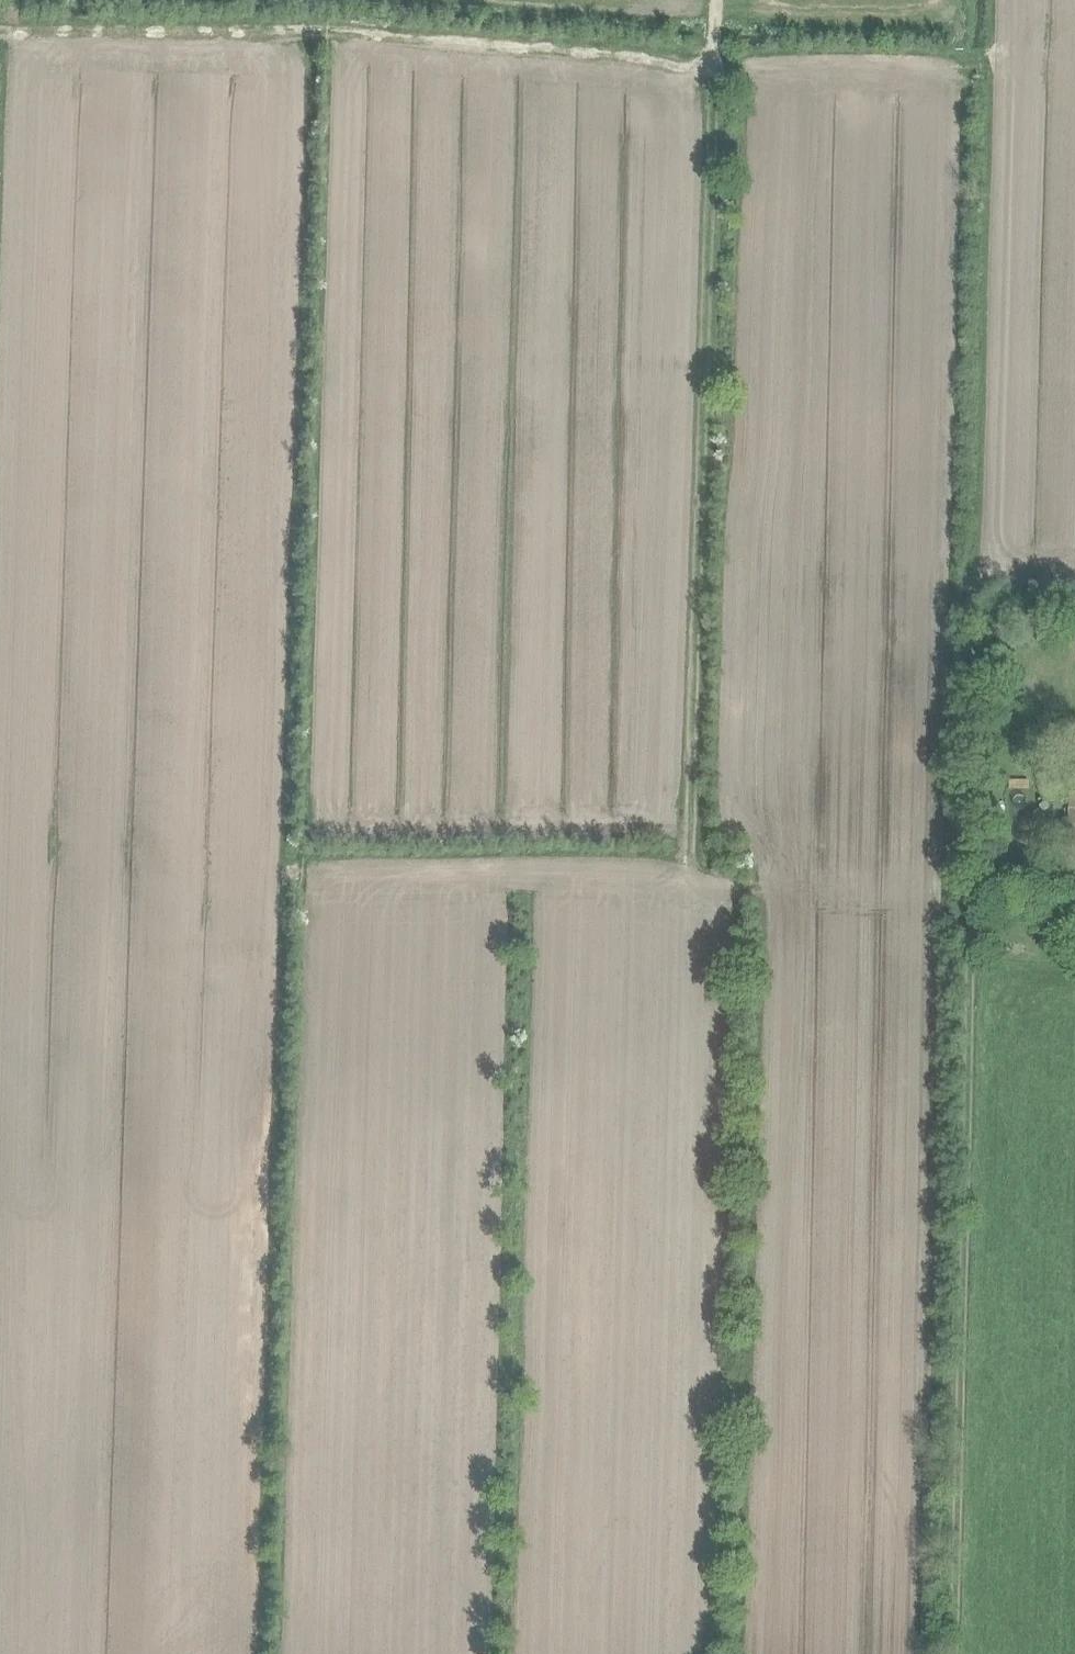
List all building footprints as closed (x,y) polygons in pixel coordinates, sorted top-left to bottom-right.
[(1009,792),(1011,801),(1030,797),(1029,789),(1009,792)] [(993,810),(984,813),(989,828),(997,826),(993,810)]
